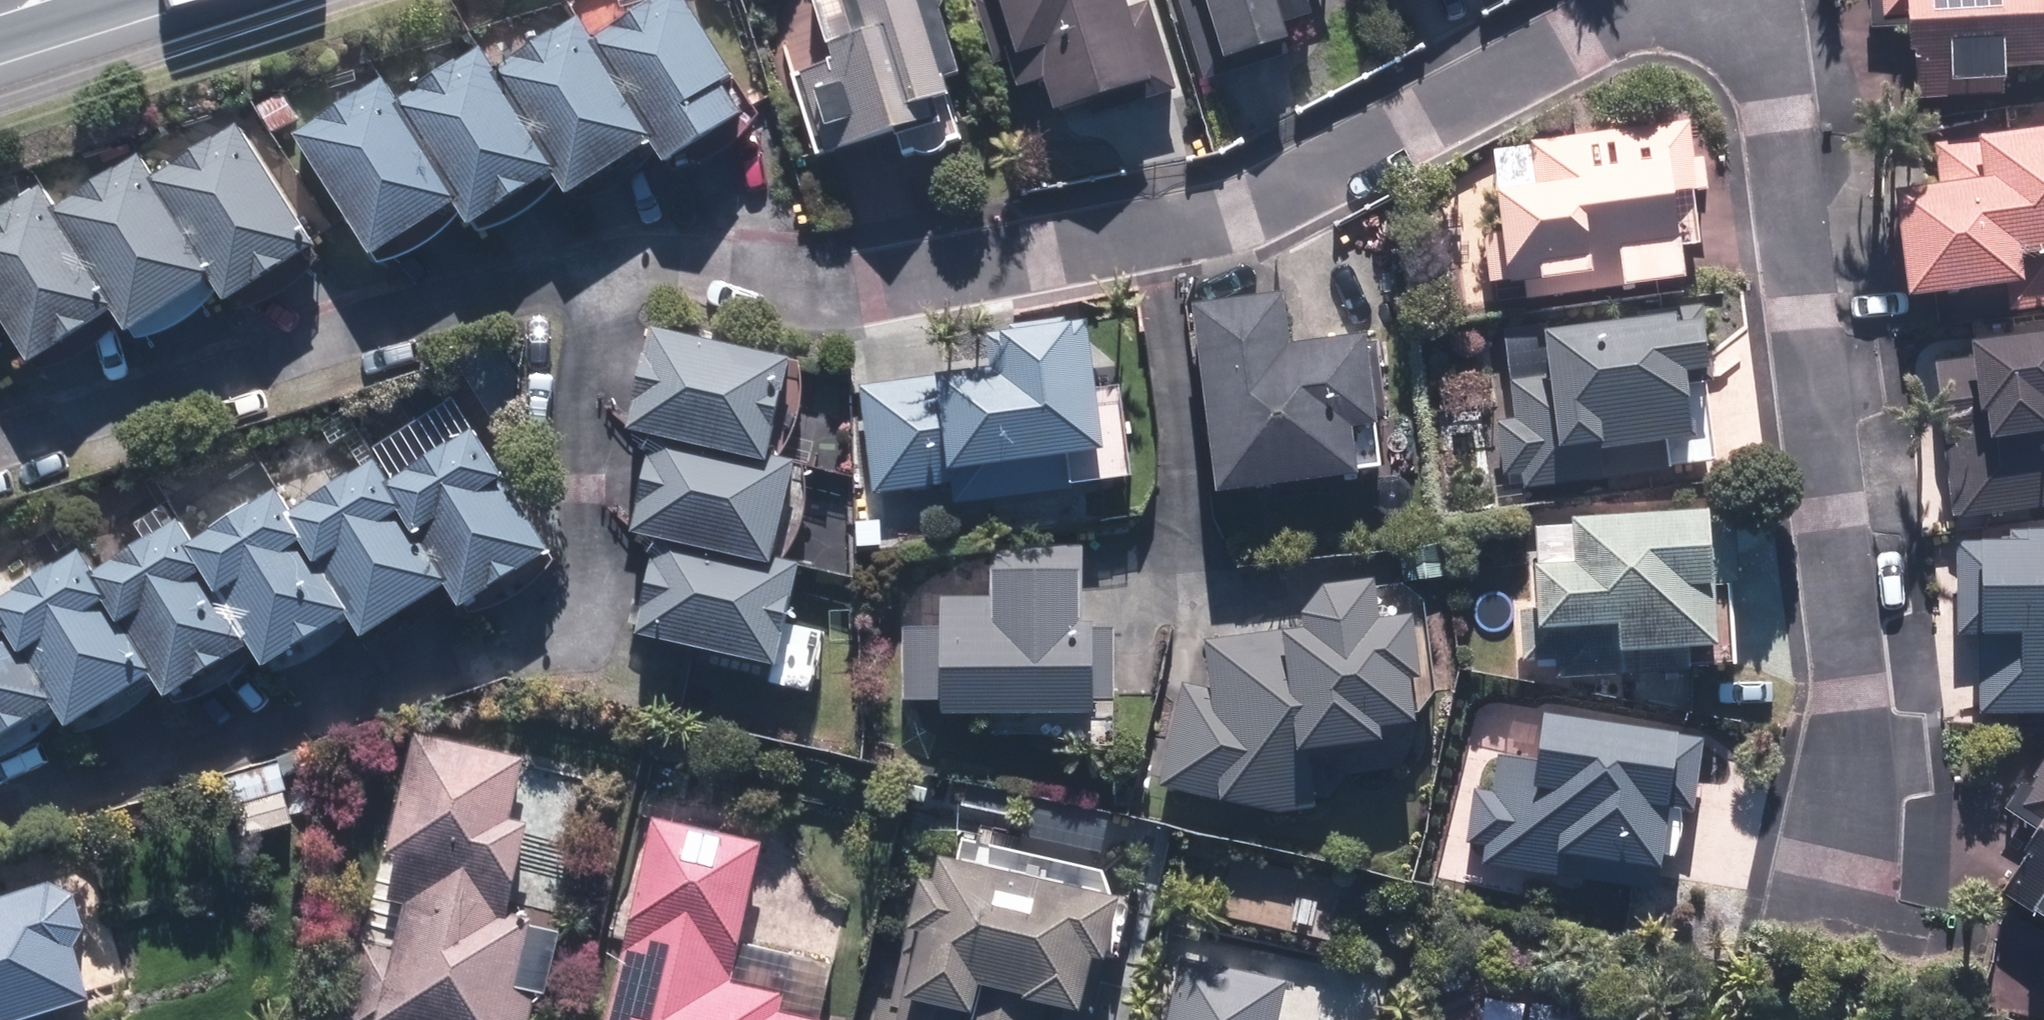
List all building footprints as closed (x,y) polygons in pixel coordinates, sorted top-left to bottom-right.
[(602,33),(666,140),(676,158),(755,111),(689,0),(657,0),(602,33)] [(834,51),(795,65),(828,159),(918,127),(912,111),(961,94),(955,76),(973,69),(949,0),(816,0),(834,51)] [(1130,0),(999,0),(1030,91),(1052,83),(1061,107),(1178,66),(1155,0),(1137,0),(1130,2),(1130,0)] [(1231,56),(1306,31),(1297,4),(1308,0),(1213,0),(1231,56)] [(1874,27),(1911,27),(1910,99),(2010,100),(2011,60),(2043,60),(2043,0),(1874,0),(1874,27)] [(590,13),(501,66),(570,182),(577,193),(666,140),(602,33),(590,13)] [(487,44),(403,94),(472,211),(485,232),(570,182),(501,66),(487,44)] [(380,266),(472,211),(403,94),(393,79),(301,134),(380,266)] [(239,115),(155,170),(222,273),(240,302),(325,247),(239,115)] [(1704,124),(1492,144),(1501,229),(1482,231),(1487,278),(1522,274),(1524,295),(1695,278),(1688,207),(1712,205),(1704,124)] [(1935,142),(1939,187),(1905,189),(1913,294),(2005,287),(2007,311),(2043,309),(2043,124),(1987,128),(1988,138),(1935,142)] [(142,151),(55,208),(119,306),(134,330),(222,273),(155,170),(142,151)] [(119,306),(55,208),(37,181),(0,205),(0,303),(37,360),(119,306)] [(1288,291),(1201,302),(1224,490),(1399,468),(1382,331),(1294,341),(1288,291)] [(1714,313),(1559,324),(1502,328),(1508,413),(1494,414),(1499,486),(1676,474),(1673,437),(1705,434),(1701,376),(1718,375),(1714,313)] [(961,485),(962,497),(1134,477),(1122,378),(1106,380),(1098,314),(1000,326),(1005,367),(863,384),(876,495),(961,485)] [(637,430),(654,433),(779,454),(797,347),(655,323),(637,430)] [(1935,357),(1948,515),(2043,507),(2043,326),(1971,332),(1973,354),(1935,357)] [(482,427),(398,478),(462,582),(474,602),(558,551),(482,427)] [(636,534),(657,537),(793,560),(810,459),(779,454),(654,433),(636,534)] [(383,454),(297,506),(362,611),(376,634),(462,582),(398,478),(383,454)] [(275,664),(362,611),(297,506),(284,485),(197,538),(257,635),(275,664)] [(1738,508),(1577,506),(1577,519),(1539,519),(1538,620),(1623,621),(1623,644),(1720,645),(1721,580),(1737,580),(1738,508)] [(170,688),(257,635),(197,538),(183,515),(96,568),(160,672),(170,688)] [(1959,536),(1956,627),(1984,628),(1981,709),(2043,711),(2043,523),(2013,522),(2013,538),(1959,536)] [(640,638),(786,663),(793,621),(803,562),(793,560),(657,537),(640,638)] [(160,672),(96,568),(81,542),(0,592),(0,595),(65,700),(78,722),(160,672)] [(992,738),(1120,744),(1129,585),(1085,583),(1087,546),(997,542),(994,591),(949,588),(948,618),(907,616),(903,697),(994,702),(992,738)] [(1212,685),(1157,689),(1165,803),(1220,799),(1222,815),(1327,807),(1322,740),(1396,735),(1394,720),(1428,718),(1421,617),(1378,620),(1375,571),(1291,577),(1294,626),(1208,632),(1212,685)] [(65,700),(0,595),(0,740),(65,700)] [(830,627),(793,621),(786,663),(781,690),(819,696),(830,627)] [(1560,852),(1678,857),(1680,818),(1702,819),(1707,719),(1551,713),(1549,757),(1499,755),(1497,790),(1472,789),(1468,873),(1559,877),(1560,852)] [(543,996),(556,998),(591,782),(528,771),(530,757),(404,737),(377,900),(404,904),(399,934),(349,926),(333,1019),(539,1019),(543,996)] [(2002,889),(2043,914),(2043,758),(2013,810),(2040,826),(2002,889)] [(1142,869),(917,815),(868,1019),(1044,1019),(1049,1000),(1107,1014),(1142,869)] [(842,948),(751,933),(766,841),(643,821),(609,1019),(830,1019),(842,948)] [(62,1014),(121,995),(80,869),(0,895),(0,1019),(64,1019),(62,1014)] [(1322,988),(1181,956),(1167,1019),(1315,1019),(1322,988)] [(1574,1000),(1488,985),(1482,1019),(1571,1019),(1574,1000)]
